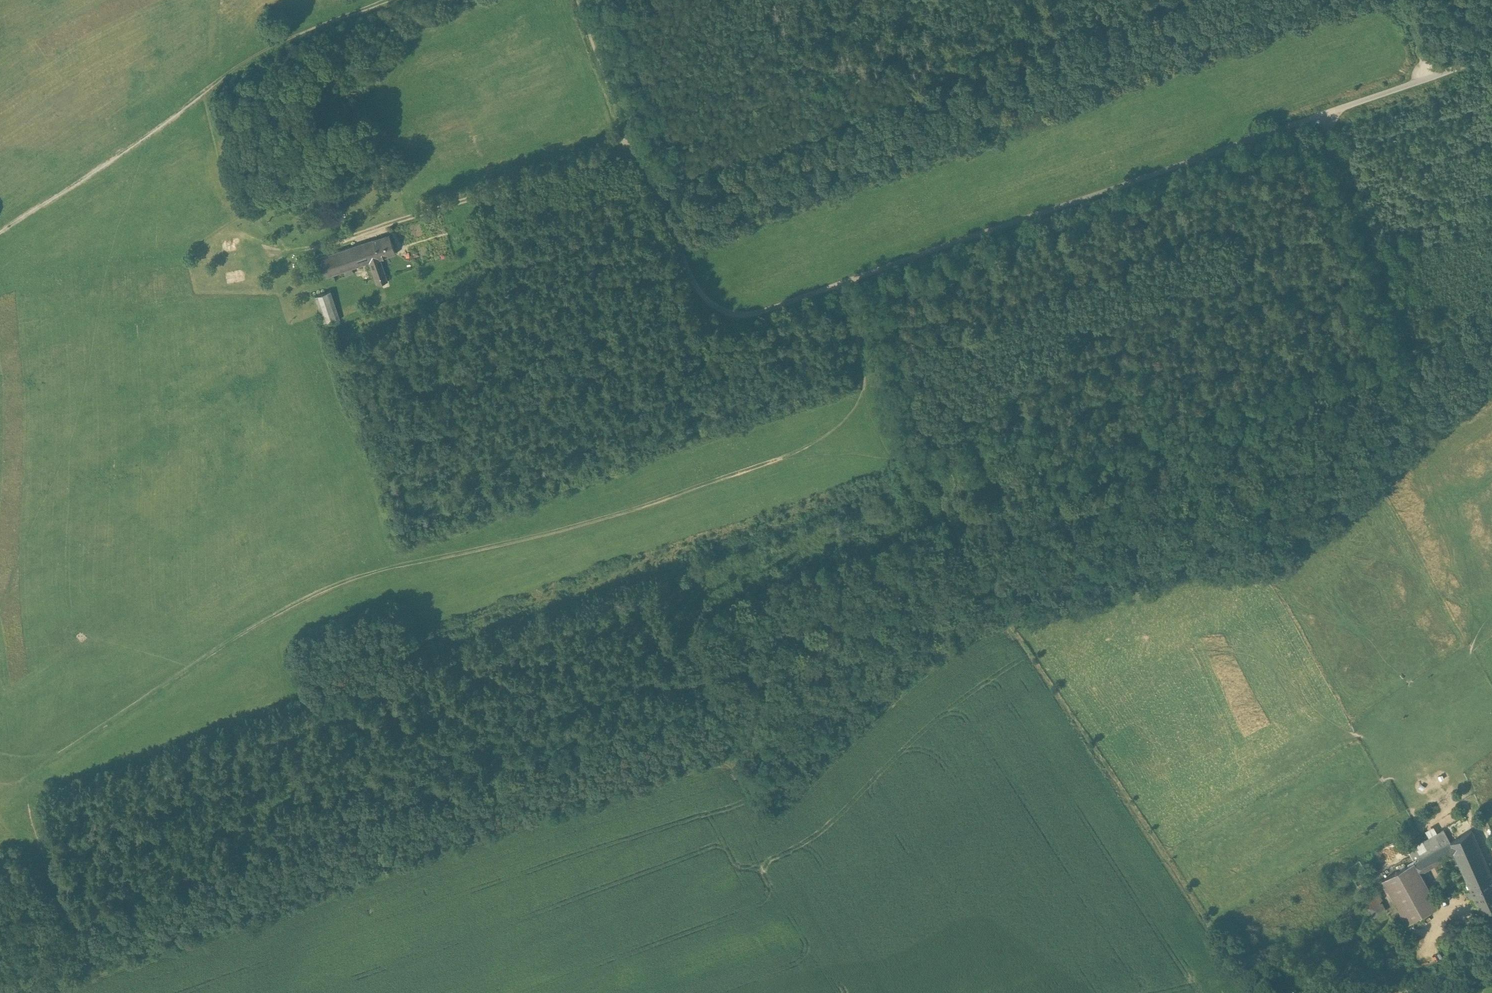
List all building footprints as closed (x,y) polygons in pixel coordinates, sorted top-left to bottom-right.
[(389,234),(370,241),(376,260),(380,259),(396,254),(390,237),(389,234)] [(370,241),(350,247),(357,267),(369,263),(376,260),(370,241)] [(350,247),(327,255),(333,275),(344,271),(357,267),(350,247)] [(327,255),(319,258),(325,277),(333,275),(327,255)] [(376,260),(369,263),(377,285),(388,282),(380,259),(376,260)] [(344,271),(333,275),(336,281),(347,277),(344,271)] [(339,320),(330,292),(315,297),(324,325),(339,320)] [(1445,829),(1408,850),(1415,862),(1451,842),(1452,841),(1445,829)] [(1451,842),(1456,853),(1470,886),(1491,876),(1472,830),(1452,841),(1451,842)] [(1451,842),(1415,862),(1421,872),(1421,873),(1456,853),(1451,842)] [(1421,872),(1415,862),(1392,875),(1413,915),(1437,902),(1421,872)] [(1405,919),(1413,915),(1392,875),(1383,879),(1405,919)] [(1470,886),(1481,911),(1491,906),(1491,876),(1470,886)] [(1376,894),(1369,897),(1373,905),(1380,902),(1376,894)] [(1413,915),(1405,919),(1408,924),(1439,907),(1437,902),(1413,915)]
